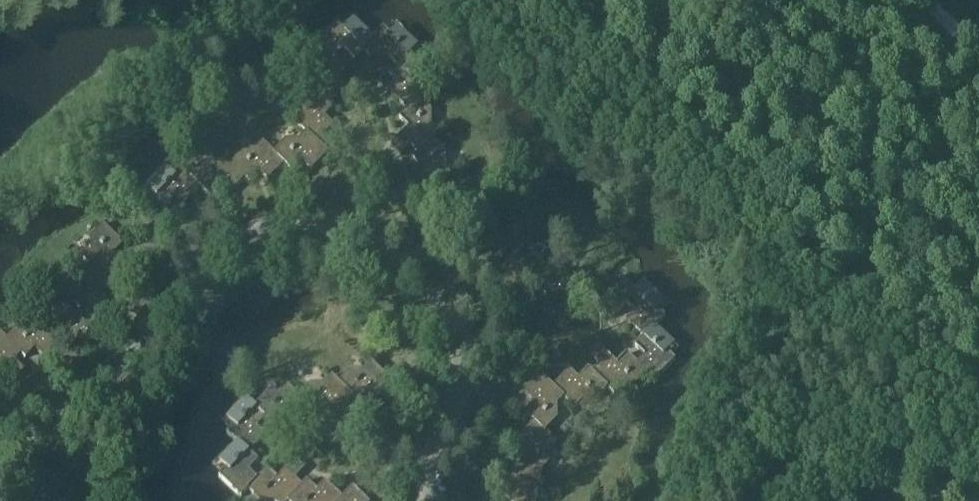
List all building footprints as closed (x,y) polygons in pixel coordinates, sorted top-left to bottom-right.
[(339,19),(318,41),(326,49),(326,48),(336,57),(337,57),(348,45),(354,51),(351,55),(355,59),(363,50),(373,38),(361,27),(347,27),(339,19)] [(373,38),(363,50),(380,66),(392,53),(398,59),(395,63),(398,66),(409,55),(410,55),(418,47),(405,35),(391,35),(383,27),(373,38)] [(314,75),(307,82),(314,89),(314,88),(330,103),(330,102),(337,96),(346,105),(356,95),(346,86),(333,74),(339,67),(343,71),(347,67),(337,57),(336,57),(326,48),(326,49),(314,61),(314,75)] [(398,66),(389,75),(393,79),(397,75),(403,81),(391,93),(408,109),(408,110),(419,99),(430,88),(422,81),(422,67),(410,55),(409,55),(398,66)] [(302,115),(295,122),(306,133),(307,132),(317,143),(318,142),(334,126),(321,114),(327,107),(331,111),(335,107),(330,102),(330,103),(314,88),(314,89),(302,101),(302,115)] [(401,137),(392,147),(402,156),(411,147),(418,153),(418,154),(433,138),(440,132),(432,125),(432,111),(419,99),(408,110),(408,109),(399,118),(403,122),(407,119),(413,125),(401,137)] [(274,152),(274,153),(285,163),(284,163),(293,172),(297,168),(293,164),(299,158),(312,170),(329,153),(318,142),(317,143),(307,132),(306,133),(300,140),(286,140),(274,152)] [(418,153),(413,158),(417,162),(421,158),(427,164),(415,177),(433,193),(454,171),(446,164),(446,150),(433,138),(418,154),(418,153)] [(230,162),(245,177),(245,178),(249,182),(253,178),(250,174),(256,168),(268,180),(284,163),(285,163),(274,153),(274,152),(263,142),(256,149),(242,150),(230,162)] [(191,176),(191,177),(202,187),(201,187),(210,196),(214,192),(211,189),(216,182),(229,194),(245,178),(245,177),(230,162),(224,156),(217,164),(203,164),(191,176)] [(158,174),(146,187),(166,206),(170,202),(167,198),(173,192),(185,204),(201,187),(202,187),(191,177),(191,176),(180,166),(172,174),(158,174)] [(90,251),(83,259),(89,265),(90,265),(105,280),(106,279),(122,263),(109,251),(115,244),(119,248),(123,244),(102,225),(90,238),(90,251)] [(78,291),(71,299),(81,309),(82,309),(93,320),(93,319),(109,302),(97,290),(103,284),(106,288),(110,284),(106,279),(105,280),(90,265),(89,265),(78,277),(78,291)] [(592,284),(582,295),(599,311),(611,299),(617,305),(614,308),(618,312),(626,303),(636,292),(636,291),(624,279),(610,280),(602,272),(592,284)] [(636,292),(626,303),(629,306),(633,303),(639,308),(627,321),(644,337),(655,326),(655,327),(666,316),(657,308),(657,294),(644,282),(636,291),(636,292)] [(49,329),(60,340),(69,349),(73,345),(69,341),(75,335),(87,347),(104,329),(93,319),(93,320),(82,309),(81,309),(75,316),(61,316),(49,329)] [(6,338),(5,339),(21,354),(20,354),(25,358),(29,354),(25,351),(31,345),(44,357),(60,340),(49,329),(38,318),(31,326),(17,326),(6,338)] [(644,337),(635,346),(639,350),(643,346),(649,352),(638,364),(637,364),(647,374),(654,382),(675,360),(667,352),(667,338),(655,327),(655,326),(644,337)] [(4,371),(14,380),(23,370),(14,361),(20,354),(21,354),(5,339),(6,338),(0,333),(0,367),(4,371)] [(599,347),(590,357),(599,366),(593,373),(592,373),(608,388),(607,389),(614,395),(621,387),(635,387),(647,374),(637,364),(638,364),(627,354),(624,358),(627,362),(621,368),(609,356),(599,347)] [(339,382),(338,383),(354,397),(354,398),(358,402),(362,398),(358,395),(364,389),(377,401),(394,383),(372,362),(364,370),(350,370),(339,382)] [(553,387),(564,398),(572,406),(575,409),(577,406),(582,401),(596,401),(607,389),(608,388),(592,373),(593,373),(588,368),(584,372),(588,376),(582,382),(569,370),(553,387)] [(299,396),(299,397),(310,407),(310,408),(319,416),(323,412),(319,409),(322,406),(325,403),(329,406),(338,415),(346,406),(354,398),(354,397),(338,383),(339,382),(332,376),(325,384),(311,384),(299,396)] [(529,409),(525,413),(534,421),(546,432),(546,431),(558,419),(556,406),(564,398),(553,387),(543,376),(526,394),(538,406),(533,412),(529,409)] [(255,406),(266,417),(275,426),(279,422),(275,418),(281,412),(294,424),(310,408),(310,407),(299,397),(299,396),(288,386),(281,393),(267,393),(255,406)] [(235,424),(227,432),(238,442),(249,452),(250,452),(266,435),(253,423),(259,417),(263,421),(266,417),(255,406),(246,397),(238,406),(234,410),(235,424)] [(521,453),(517,457),(522,461),(538,476),(538,475),(550,463),(549,449),(557,442),(546,431),(546,432),(534,421),(518,438),(531,450),(525,456),(521,453)] [(227,468),(219,476),(233,489),(241,497),(248,489),(258,479),(257,479),(245,467),(251,461),(255,465),(259,461),(250,452),(249,452),(238,442),(226,454),(227,468)] [(248,489),(260,500),(271,500),(274,500),(288,500),(303,486),(302,485),(296,479),(305,469),(295,460),(286,469),(274,482),(267,476),(271,472),(267,468),(257,479),(258,479),(248,489)] [(505,497),(509,500),(538,500),(537,489),(545,481),(538,475),(538,476),(522,461),(506,478),(518,490),(513,496),(509,493),(505,497)] [(288,500),(340,500),(343,498),(342,497),(326,481),(314,494),(307,488),(311,484),(307,481),(302,485),(303,486),(288,500)] [(340,500),(368,500),(353,487),(342,497),(343,498),(340,500)]
